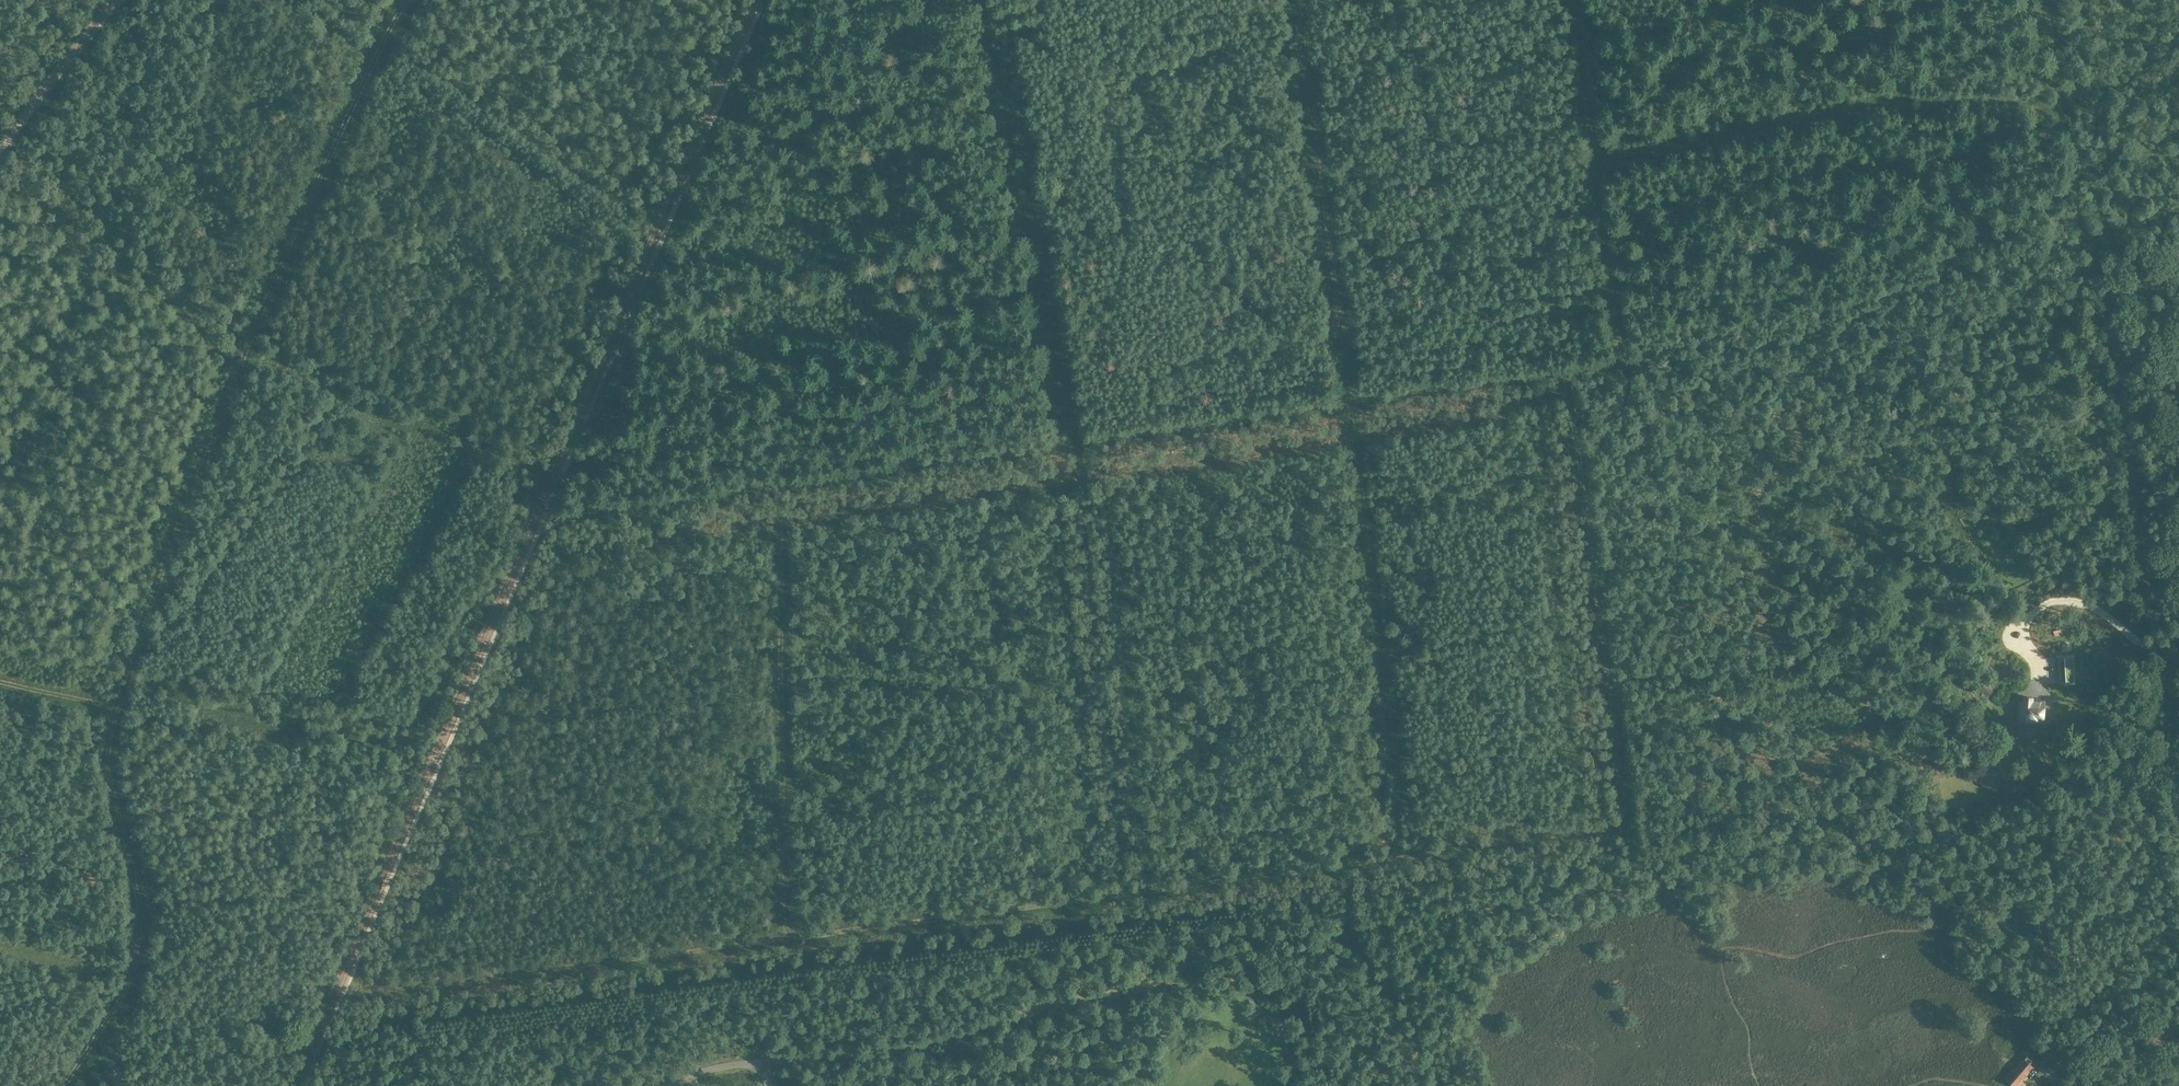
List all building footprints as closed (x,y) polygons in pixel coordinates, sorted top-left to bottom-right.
[(2072,657),(2058,658),(2059,671),(2066,670),(2067,677),(2073,676),(2072,657)] [(2019,720),(2042,722),(2044,700),(2021,698),(2019,720)] [(1597,1042),(1588,1047),(1592,1054),(1600,1049),(1597,1042)] [(2051,1060),(2058,1063),(2062,1051),(2055,1048),(2051,1060)] [(2023,1058),(2006,1078),(2015,1085),(2024,1085),(2026,1084),(2022,1080),(2033,1067),(2023,1058)]
